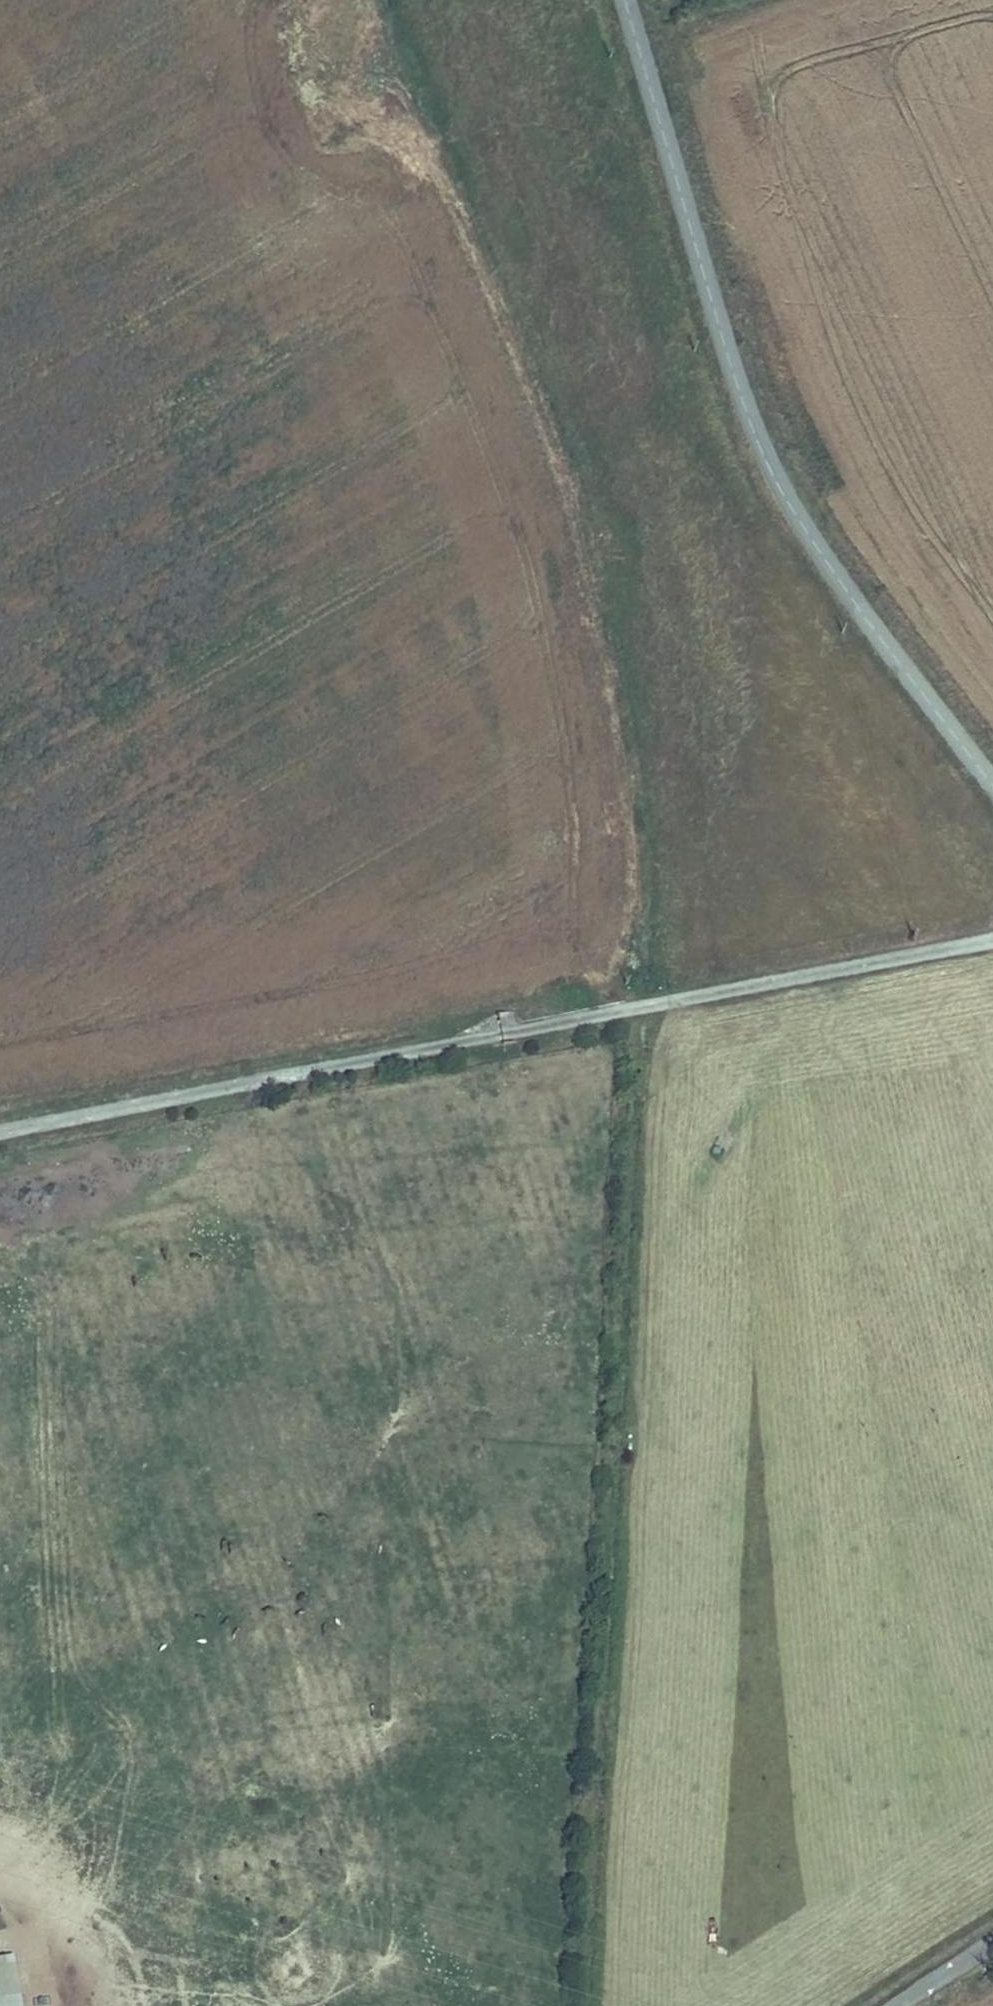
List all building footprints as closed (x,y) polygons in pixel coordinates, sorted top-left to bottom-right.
[(17,1991),(9,1955),(0,1957),(0,1994),(17,1991)]
